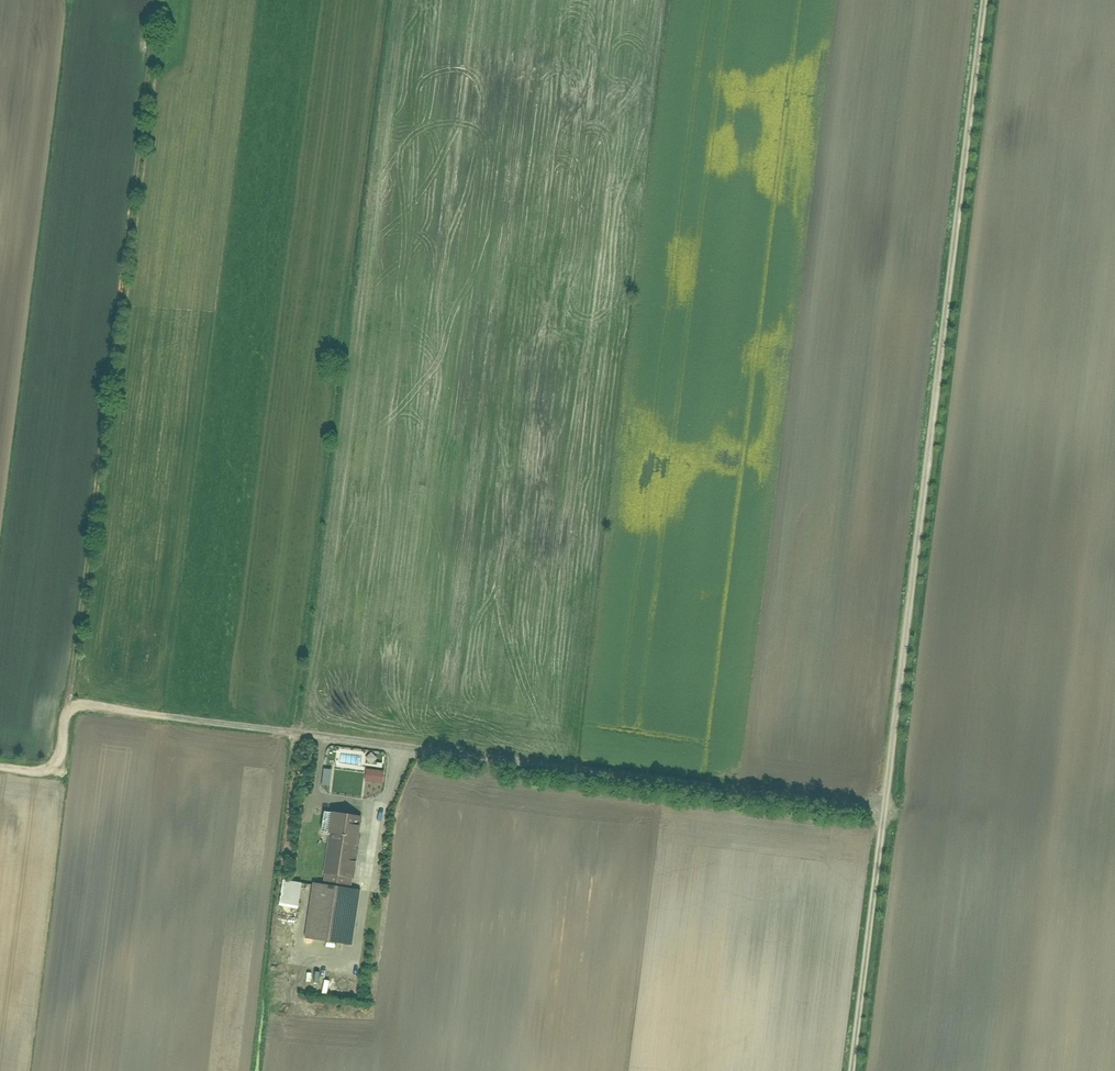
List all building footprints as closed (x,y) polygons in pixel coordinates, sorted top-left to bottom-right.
[(384,783),(386,770),(367,768),(365,780),(384,783)] [(360,814),(332,810),(324,880),(351,883),(360,814)] [(284,879),(280,904),(299,907),(303,882),(284,879)] [(360,890),(311,883),(304,936),(354,942),(360,890)] [(318,984),(321,974),(313,972),(311,982),(318,984)]
